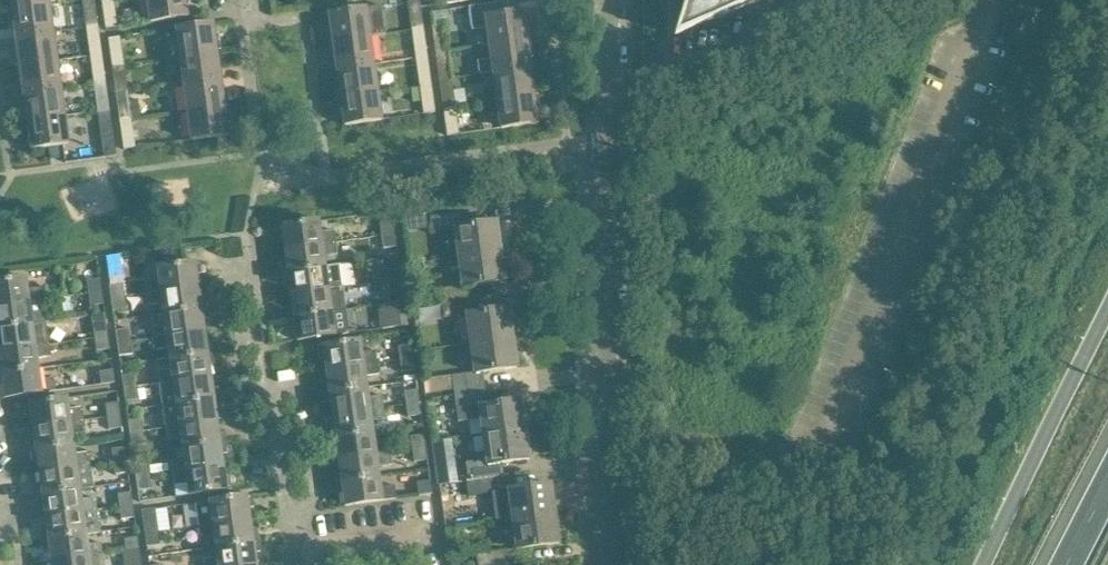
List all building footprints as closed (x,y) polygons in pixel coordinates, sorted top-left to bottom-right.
[(49,0),(11,0),(13,10),(49,5),(49,0)] [(95,0),(90,0),(83,1),(87,29),(99,27),(95,0)] [(114,0),(102,0),(106,29),(118,27),(114,0)] [(185,0),(147,0),(151,23),(188,18),(185,0)] [(675,38),(763,0),(686,0),(675,38)] [(425,29),(421,2),(409,3),(413,31),(425,29)] [(527,39),(523,13),(509,15),(508,2),(469,7),(472,31),(487,29),(489,44),(527,39)] [(53,33),(49,5),(13,10),(17,38),(53,33)] [(330,14),(334,42),(371,37),(367,8),(330,14)] [(218,52),(214,24),(177,29),(181,57),(218,52)] [(102,55),(99,27),(87,29),(91,57),(102,55)] [(429,57),(425,29),(413,31),(417,59),(429,57)] [(57,61),(53,33),(17,38),(21,66),(57,61)] [(109,39),(113,67),(125,66),(121,37),(109,39)] [(375,65),(371,37),(334,42),(338,70),(375,65)] [(530,67),(527,39),(489,44),(493,72),(530,67)] [(451,78),(447,51),(437,52),(440,80),(451,78)] [(221,80),(218,52),(181,57),(185,85),(221,80)] [(106,83),(102,55),(91,57),(94,84),(106,83)] [(432,85),(429,57),(417,59),(421,86),(432,85)] [(61,89),(57,61),(21,66),(24,94),(61,89)] [(379,92),(375,65),(338,70),(342,98),(379,92)] [(129,93),(125,66),(113,67),(117,95),(129,93)] [(534,95),(530,67),(493,72),(497,100),(534,95)] [(455,106),(451,78),(440,80),(444,108),(455,106)] [(225,107),(221,80),(185,85),(189,112),(225,107)] [(110,111),(106,83),(94,84),(98,112),(110,111)] [(436,113),(432,85),(421,86),(425,114),(436,113)] [(65,117),(61,89),(24,94),(28,122),(65,117)] [(383,121),(379,92),(342,98),(346,126),(383,121)] [(133,121),(129,93),(117,95),(120,123),(133,121)] [(538,124),(534,95),(497,100),(501,129),(538,124)] [(459,134),(455,106),(444,108),(448,136),(459,134)] [(229,136),(225,107),(189,112),(193,141),(229,136)] [(114,139),(110,111),(98,112),(102,140),(114,139)] [(69,145),(65,117),(28,122),(32,150),(69,145)] [(136,148),(133,121),(120,123),(124,150),(136,148)] [(501,253),(497,223),(463,227),(461,214),(430,219),(432,233),(454,230),(458,258),(501,253)] [(320,233),(319,221),(276,227),(277,239),(283,238),(285,250),(337,243),(335,231),(320,233)] [(395,234),(394,222),(381,224),(383,236),(395,234)] [(397,247),(395,234),(383,236),(384,248),(397,247)] [(338,255),(337,243),(285,250),(287,262),(281,263),(282,273),(326,267),(324,257),(338,255)] [(505,282),(501,253),(458,258),(463,288),(440,291),(442,304),(473,300),(471,287),(505,282)] [(146,281),(147,293),(199,286),(197,274),(202,273),(201,262),(158,268),(159,279),(146,281)] [(327,278),(326,267),(282,273),(284,284),(290,283),(291,295),(343,288),(341,276),(327,278)] [(402,280),(400,267),(387,269),(389,282),(402,280)] [(43,300),(41,288),(27,290),(26,278),(0,282),(0,306),(43,300)] [(102,292),(100,279),(87,281),(89,294),(102,292)] [(403,292),(402,280),(389,282),(390,293),(403,292)] [(123,284),(110,286),(111,298),(124,296),(123,284)] [(200,298),(199,286),(147,293),(149,305),(163,303),(164,314),(207,308),(206,297),(200,298)] [(346,310),(343,288),(291,295),(293,307),(287,308),(289,318),(346,310)] [(103,304),(102,292),(89,294),(90,306),(103,304)] [(126,309),(124,296),(111,298),(113,311),(126,309)] [(43,300),(0,306),(0,329),(32,325),(33,325),(46,323),(44,313),(43,300)] [(475,313),(473,300),(442,304),(444,320),(467,317),(470,344),(513,338),(509,308),(475,313)] [(408,326),(405,302),(390,303),(392,315),(387,316),(390,328),(408,326)] [(209,319),(207,308),(164,314),(166,325),(152,327),(154,339),(206,331),(204,320),(209,319)] [(350,334),(346,310),(289,318),(290,329),(296,328),(298,341),(350,334)] [(108,337),(106,324),(93,326),(95,339),(108,337)] [(33,325),(32,325),(0,329),(0,352),(49,345),(47,334),(34,335),(33,325)] [(129,329),(116,331),(117,344),(131,342),(129,329)] [(208,343),(206,331),(154,339),(155,351),(169,349),(170,359),(213,353),(212,342),(208,343)] [(110,350),(108,337),(95,339),(97,351),(110,350)] [(517,369),(513,338),(470,344),(475,375),(452,378),(454,394),(486,389),(483,373),(517,369)] [(362,353),(360,341),(317,347),(319,359),(324,358),(326,370),(378,363),(376,351),(362,353)] [(133,354),(131,342),(117,344),(119,356),(133,354)] [(49,345),(0,352),(0,375),(39,370),(37,359),(50,358),(49,345)] [(413,358),(411,345),(398,347),(400,359),(413,358)] [(215,364),(213,353),(170,359),(172,370),(158,372),(160,384),(211,376),(210,364),(215,364)] [(415,370),(413,358),(400,359),(402,372),(415,370)] [(380,375),(378,363),(326,370),(328,382),(322,383),(324,393),(367,387),(365,377),(380,375)] [(39,370),(0,375),(0,386),(2,386),(4,398),(56,391),(54,378),(40,380),(39,370)] [(114,383),(113,371),(100,372),(101,385),(114,383)] [(136,374),(122,376),(124,389),(137,387),(136,374)] [(213,388),(211,376),(160,384),(163,406),(220,398),(218,388),(213,388)] [(139,399),(137,387),(124,389),(125,401),(139,399)] [(368,398),(367,387),(324,393),(325,404),(331,403),(332,415),(384,408),(382,396),(368,398)] [(488,406),(486,389),(454,394),(458,423),(481,420),(483,437),(526,431),(521,401),(488,406)] [(420,403),(418,390),(405,392),(407,404),(420,403)] [(69,410),(67,398),(24,404),(26,416),(31,415),(33,428),(84,421),(83,408),(69,410)] [(221,409),(220,398),(163,406),(166,428),(217,421),(216,409),(221,409)] [(120,416),(118,402),(105,404),(107,418),(120,416)] [(422,416),(420,403),(407,404),(409,418),(422,416)] [(386,420),(384,408),(332,415),(334,427),(329,428),(330,438),(373,432),(372,422),(386,420)] [(122,427),(120,416),(107,418),(109,430),(122,427)] [(141,419),(128,421),(130,433),(143,432),(141,419)] [(86,433),(84,421),(33,428),(34,440),(29,441),(30,451),(74,446),(72,435),(86,433)] [(219,433),(217,421),(166,428),(168,440),(182,438),(183,449),(226,443),(224,432),(219,433)] [(530,461),(526,431),(483,437),(485,451),(478,452),(479,463),(467,464),(470,482),(498,478),(496,465),(530,461)] [(145,444),(143,432),(130,433),(132,446),(145,444)] [(375,442),(373,432),(330,438),(332,449),(337,448),(339,460),(390,453),(389,440),(375,442)] [(426,447),(424,435),(411,437),(413,449),(426,447)] [(227,453),(226,443),(183,449),(185,459),(171,461),(172,473),(224,466),(222,454),(227,453)] [(75,456),(74,446),(30,451),(32,462),(37,461),(39,473),(90,466),(89,454),(75,456)] [(126,461),(124,447),(112,449),(113,463),(126,461)] [(428,461),(426,447),(413,449),(415,463),(428,461)] [(392,464),(390,453),(339,460),(340,472),(335,473),(336,483),(379,477),(378,466),(392,464)] [(128,473),(126,461),(113,463),(115,474),(128,473)] [(148,464),(134,466),(136,478),(149,476),(148,464)] [(93,488),(90,466),(39,473),(41,485),(35,485),(36,496),(80,490),(93,488)] [(225,478),(224,466),(172,473),(174,485),(188,483),(190,495),(232,489),(231,477),(225,478)] [(438,485),(458,482),(456,468),(436,471),(438,485)] [(151,489),(149,476),(136,478),(138,491),(151,489)] [(381,487),(379,477),(336,483),(338,494),(343,493),(345,506),(397,498),(395,485),(381,487)] [(500,493),(498,478),(470,482),(467,483),(469,497),(500,493)] [(432,493),(431,480),(418,482),(419,495),(432,493)] [(500,493),(493,494),(497,523),(513,521),(555,515),(550,485),(509,491),(500,492),(500,493)] [(81,500),(80,490),(36,496),(38,506),(43,506),(45,518),(96,511),(95,499),(81,500)] [(133,506),(131,493),(117,494),(119,508),(133,506)] [(254,507),(253,496),(196,504),(199,527),(250,520),(249,508),(254,507)] [(134,517),(133,506),(119,508),(121,520),(134,517)] [(159,533),(155,509),(142,511),(145,535),(159,533)] [(99,533),(96,511),(45,518),(47,530),(41,530),(43,541),(86,535),(99,533)] [(559,545),(555,515),(513,521),(518,551),(559,545)] [(252,532),(250,520),(199,527),(201,539),(215,537),(216,548),(259,542),(258,531),(252,532)] [(161,545),(159,533),(145,535),(147,547),(161,545)] [(87,546),(86,535),(43,541),(44,551),(50,551),(51,563),(103,556),(101,544),(87,546)] [(138,551),(137,538),(124,540),(125,553),(138,551)] [(259,542),(216,548),(218,559),(204,560),(205,564),(257,564),(255,553),(261,552),(259,542)] [(138,551),(125,553),(127,564),(124,564),(140,564),(138,551)] [(478,564),(510,564),(508,552),(477,555),(478,564)] [(103,556),(51,563),(51,564),(104,564),(103,556)]
